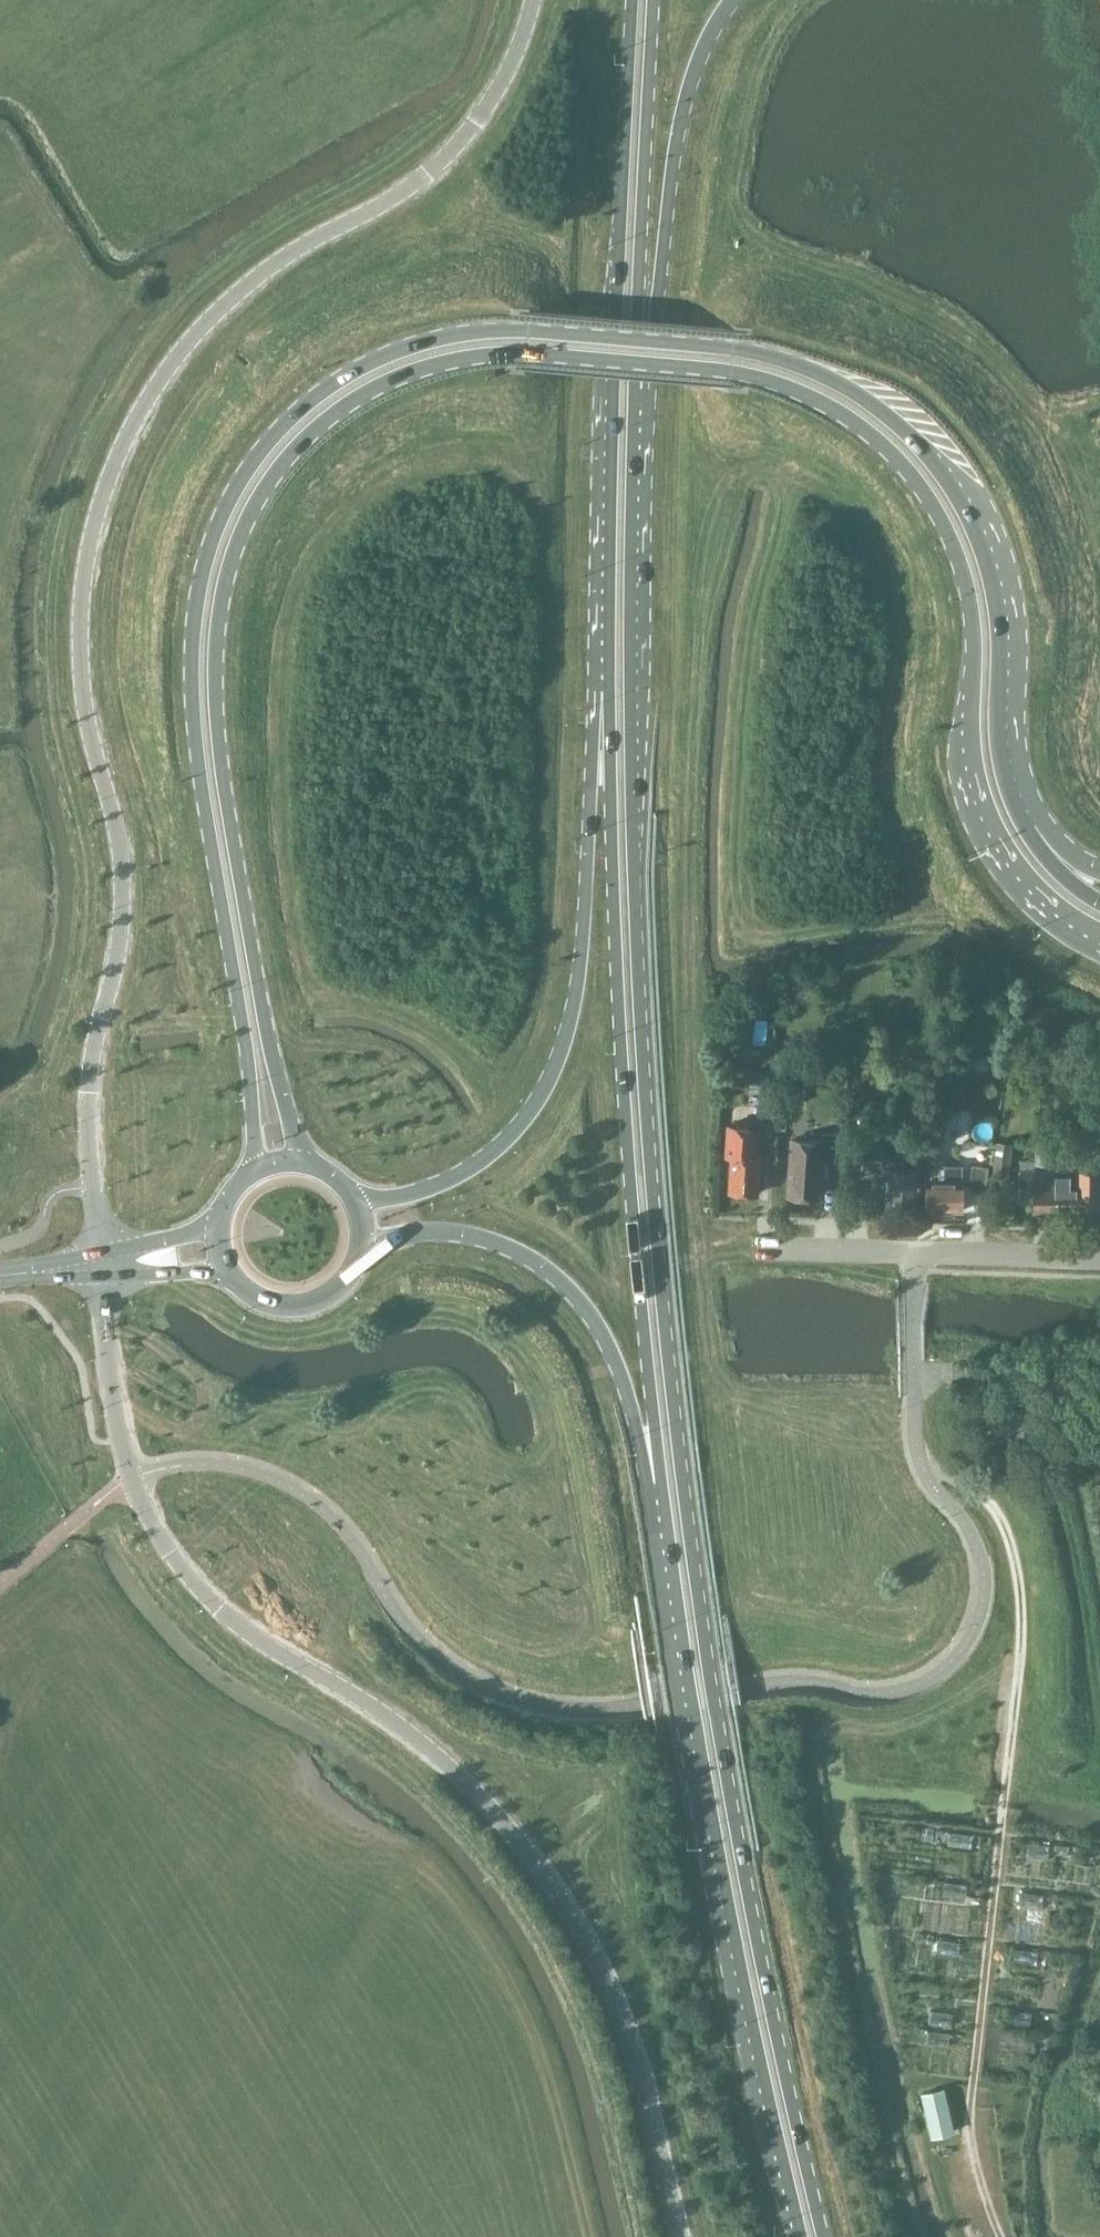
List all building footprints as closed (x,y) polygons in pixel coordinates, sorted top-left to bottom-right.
[(774,982),(758,982),(758,997),(774,997),(774,982)] [(838,1060),(838,1074),(847,1075),(848,1060),(838,1060)] [(727,1123),(725,1156),(730,1156),(728,1192),(758,1194),(761,1156),(757,1156),(758,1147),(758,1136),(772,1137),(774,1107),(757,1106),(756,1125),(727,1123)] [(787,1196),(818,1198),(821,1160),(835,1161),(837,1133),(821,1132),(821,1141),(791,1139),(787,1196)] [(992,1178),(1008,1179),(1012,1144),(997,1142),(992,1178)] [(1068,1170),(1036,1170),(1036,1164),(1053,1164),(1053,1142),(1035,1142),(1035,1160),(1020,1160),(1020,1170),(1019,1170),(1019,1200),(1033,1200),(1033,1210),(1067,1210),(1066,1178),(1068,1178),(1068,1170)] [(937,1181),(937,1162),(938,1149),(927,1149),(927,1162),(926,1210),(963,1211),(963,1181),(962,1180),(962,1166),(944,1165),(943,1182),(937,1181)] [(918,1170),(896,1169),(896,1160),(882,1159),(881,1179),(886,1180),(885,1208),(916,1210),(918,1170)] [(969,1189),(985,1192),(989,1167),(972,1165),(969,1189)] [(1068,1178),(1066,1178),(1067,1210),(1099,1210),(1099,1170),(1076,1171),(1076,1177),(1068,1178)] [(920,2093),(931,2137),(955,2132),(944,2088),(920,2093)]
